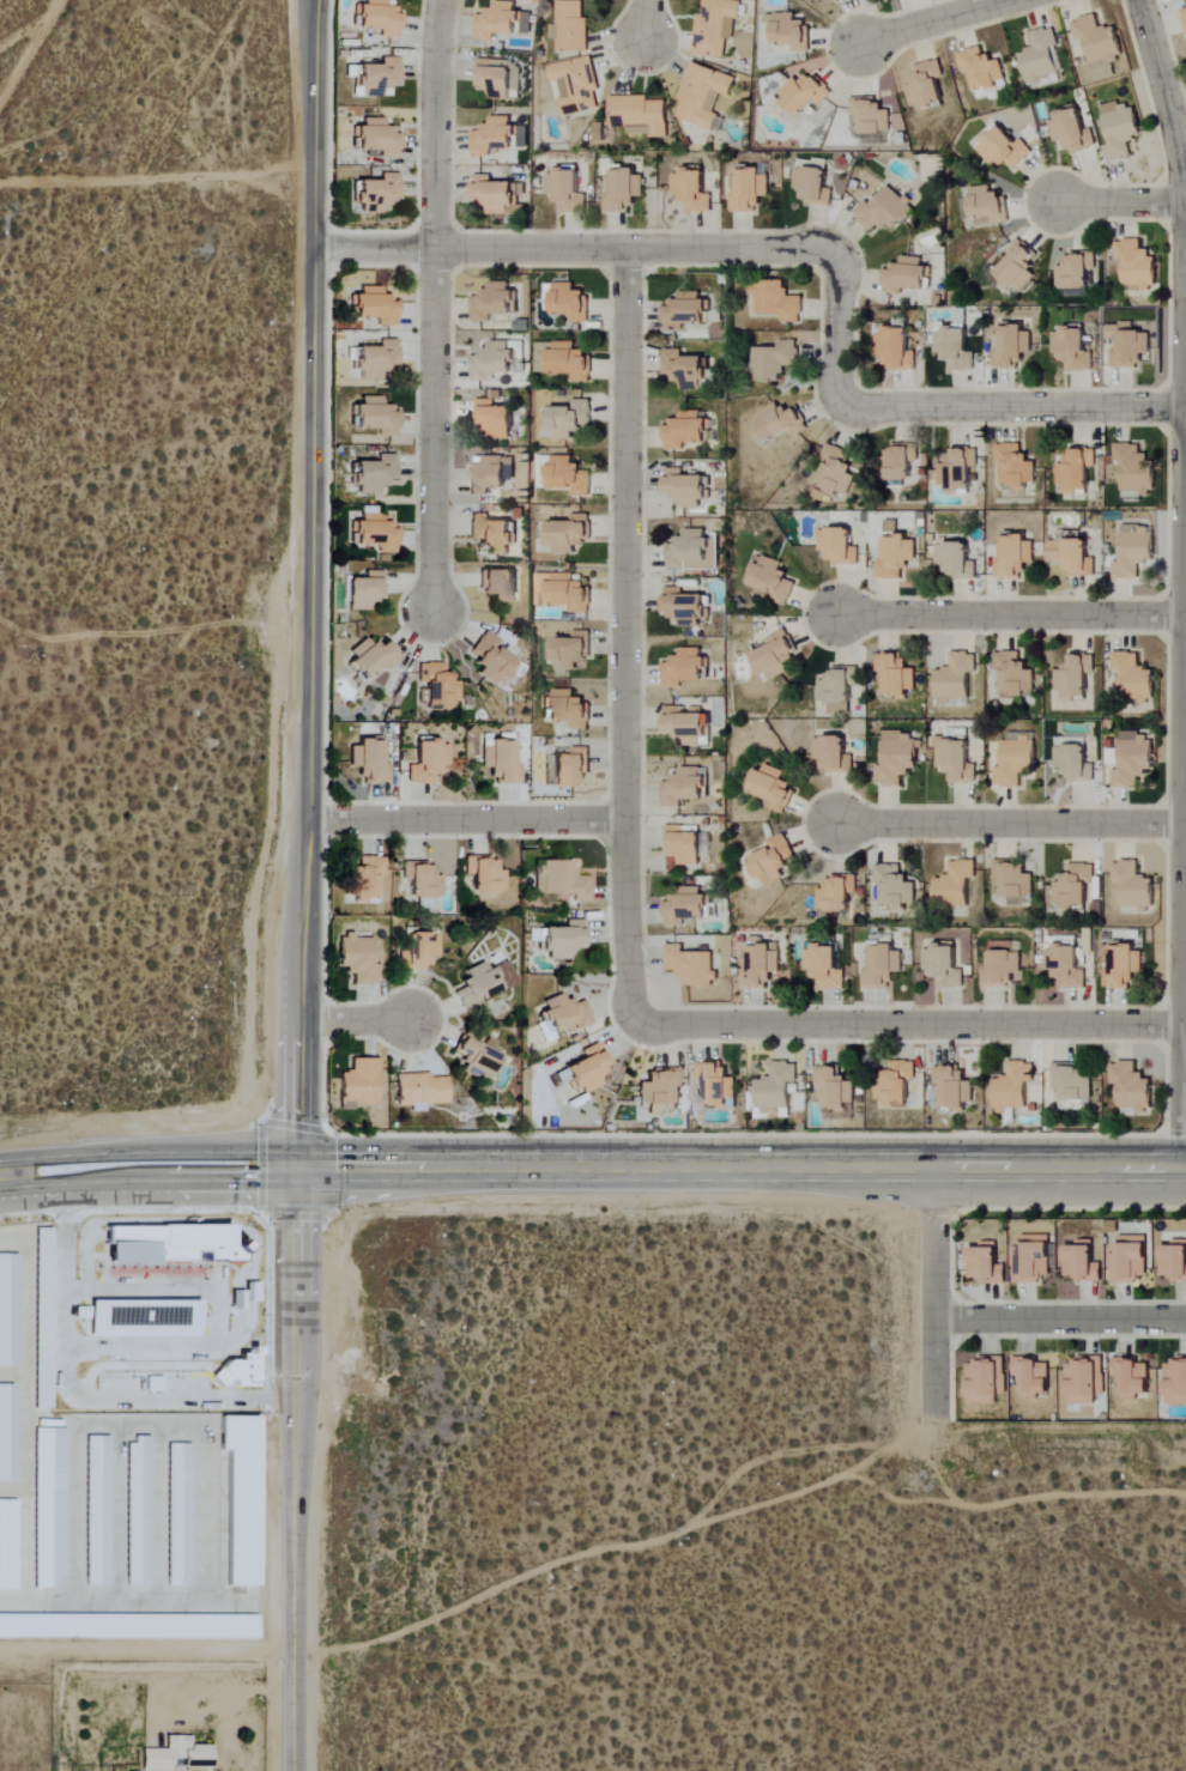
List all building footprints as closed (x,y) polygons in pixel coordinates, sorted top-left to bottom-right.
[(401,9),(384,7),(384,0),(366,0),(366,6),(361,6),(360,29),(382,30),(381,38),(400,39),(401,9)] [(695,56),(726,58),(728,39),(735,40),(736,20),(741,20),(743,1),(720,0),(705,0),(704,15),(698,14),(695,56)] [(556,25),(549,25),(549,40),(556,39),(557,53),(589,52),(588,18),(584,18),(583,1),(556,1),(556,25)] [(477,13),(476,40),(494,41),(494,35),(531,37),(532,13),(516,13),(517,3),(496,2),(496,14),(477,13)] [(810,52),(810,22),(797,22),(797,14),(766,15),(766,45),(793,45),(793,53),(810,52)] [(1030,33),(1033,50),(1021,53),(1027,85),(1061,79),(1055,48),(1059,47),(1055,29),(1030,33)] [(977,94),(1001,90),(999,82),(1006,81),(1000,53),(984,56),(983,49),(958,53),(962,72),(973,70),(977,94)] [(360,66),(361,98),(383,98),(383,91),(392,90),(392,83),(401,83),(401,58),(382,58),(382,66),(360,66)] [(551,84),(557,83),(563,116),(601,110),(591,58),(548,66),(551,84)] [(519,62),(479,60),(477,91),(491,92),(490,100),(512,101),(513,91),(518,91),(519,62)] [(914,67),(918,85),(908,88),(912,108),(923,105),(924,110),(947,104),(941,80),(945,79),(941,61),(914,67)] [(676,117),(713,132),(720,115),(712,112),(720,93),(731,97),(738,79),(693,62),(678,100),(682,101),(676,117)] [(779,96),(804,118),(818,102),(823,106),(834,94),(811,74),(802,84),(795,78),(779,96)] [(667,136),(666,100),(649,101),(649,97),(611,97),(611,129),(627,128),(627,137),(667,136)] [(852,99),(852,116),(862,116),(862,135),(892,134),(891,111),(879,111),(879,98),(852,99)] [(1108,164),(1133,158),(1130,143),(1145,139),(1136,105),(1122,109),(1120,102),(1101,107),(1111,146),(1104,148),(1108,164)] [(1056,143),(1065,141),(1069,154),(1098,146),(1094,131),(1088,133),(1081,110),(1049,120),(1056,143)] [(473,129),(472,157),(492,157),(492,150),(518,151),(519,128),(511,127),(512,118),(491,117),(491,130),(473,129)] [(385,120),(362,120),(362,157),(380,158),(380,159),(399,159),(399,128),(385,128),(385,120)] [(1034,153),(1022,140),(1017,144),(1002,127),(977,149),(994,167),(1002,159),(1013,172),(1034,153)] [(833,172),(798,167),(795,189),(805,191),(803,203),(832,207),(835,189),(831,189),(833,172)] [(547,196),(559,195),(559,214),(586,213),(586,195),(581,195),(580,169),(557,170),(557,175),(547,175),(547,196)] [(686,214),(713,213),(712,195),(707,196),(706,169),(684,169),(684,175),(673,176),(674,196),(685,196),(686,214)] [(634,214),(634,197),(642,198),(642,171),(614,170),(614,194),(605,194),(604,213),(634,214)] [(731,213),(761,214),(761,198),(768,198),(769,171),(740,171),(739,194),(731,194),(731,213)] [(382,182),(360,182),(360,214),(391,214),(391,201),(400,202),(400,175),(382,174),(382,182)] [(492,184),(492,176),(476,176),(475,204),(490,204),(490,215),(509,215),(510,207),(519,207),(519,184),(492,184)] [(854,215),(873,232),(879,225),(891,236),(917,208),(893,186),(875,206),(868,200),(854,215)] [(1039,255),(1018,238),(1007,252),(1012,257),(998,275),(1022,294),(1038,273),(1030,267),(1039,255)] [(1142,241),(1116,241),(1116,261),(1124,261),(1124,288),(1158,289),(1159,258),(1151,258),(1151,251),(1142,251),(1142,241)] [(1057,268),(1057,291),(1094,290),(1094,254),(1066,254),(1066,267),(1057,268)] [(888,294),(903,295),(903,289),(930,291),(931,268),(925,267),(925,259),(904,258),(904,265),(889,264),(888,294)] [(472,297),(472,322),(492,322),(492,314),(518,314),(518,291),(511,291),(511,282),(487,282),(487,297),(472,297)] [(784,316),(784,323),(804,323),(804,297),(789,298),(788,282),(752,283),(753,297),(757,297),(757,316),(784,316)] [(589,322),(588,291),(577,291),(577,283),(555,283),(555,314),(571,314),(571,322),(589,322)] [(379,318),(378,326),(398,326),(399,301),(385,301),(386,287),(358,286),(358,318),(379,318)] [(669,332),(685,331),(685,326),(712,325),(711,302),(703,302),(702,293),(682,294),(682,301),(668,302),(669,332)] [(1108,324),(1108,345),(1112,345),(1112,368),(1150,368),(1149,333),(1134,333),(1134,324),(1108,324)] [(1031,353),(1031,325),(1002,325),(1003,335),(993,335),(994,370),(1023,369),(1023,353),(1031,353)] [(1054,334),(1054,355),(1066,355),(1066,372),(1095,372),(1094,353),(1088,353),(1088,327),(1064,327),(1065,333),(1054,334)] [(878,335),(877,356),(886,356),(886,370),(916,370),(916,353),(911,352),(911,329),(886,329),(886,335),(878,335)] [(975,372),(975,352),(970,352),(969,330),(946,330),(946,333),(935,334),(935,355),(948,355),(948,372),(975,372)] [(380,346),(358,347),(358,371),(361,371),(361,381),(388,380),(388,365),(400,365),(399,340),(380,340),(380,346)] [(779,348),(754,347),(753,381),(783,381),(784,365),(798,366),(799,341),(779,340),(779,348)] [(511,342),(487,341),(486,356),(473,356),(472,381),(493,381),(493,373),(516,373),(517,350),(511,350),(511,342)] [(572,374),(572,381),(592,381),(593,352),(576,351),(577,343),(535,342),(535,373),(572,374)] [(665,375),(676,374),(676,382),(683,382),(684,390),(705,390),(704,380),(711,380),(710,356),(684,357),(684,349),(665,350),(665,375)] [(358,428),(380,428),(380,436),(399,436),(399,411),(391,411),(391,395),(359,395),(358,428)] [(477,400),(477,427),(491,427),(491,438),(515,439),(515,407),(495,407),(495,400),(477,400)] [(573,407),(548,407),(547,430),(554,430),(553,439),(575,440),(575,431),(583,432),(584,424),(592,424),(592,400),(573,400),(573,407)] [(759,411),(764,421),(756,424),(765,444),(791,432),(793,436),(810,428),(800,408),(787,414),(781,401),(759,411)] [(703,410),(682,411),(682,419),(671,419),(671,438),(667,439),(667,450),(686,450),(685,442),(712,442),(711,418),(704,419),(703,410)] [(819,483),(829,486),(826,494),(835,498),(837,491),(848,495),(854,476),(848,474),(855,454),(827,444),(821,461),(826,463),(819,483)] [(1005,463),(1006,490),(1029,490),(1029,483),(1035,483),(1035,454),(1024,454),(1024,444),(996,444),(996,463),(1005,463)] [(1124,493),(1150,492),(1150,490),(1158,490),(1158,465),(1150,465),(1150,453),(1141,453),(1141,444),(1115,444),(1115,461),(1124,461),(1124,493)] [(890,480),(913,480),(912,461),(917,460),(917,446),(889,446),(890,480)] [(1092,492),(1091,466),(1096,466),(1096,449),(1075,449),(1075,463),(1057,463),(1057,486),(1066,485),(1066,492),(1092,492)] [(975,450),(948,450),(948,464),(939,464),(939,486),(948,486),(948,495),(975,495),(975,450)] [(358,462),(357,495),(380,495),(380,482),(398,482),(398,455),(379,454),(379,462),(358,462)] [(489,496),(489,486),(509,487),(509,457),(474,456),(473,496),(489,496)] [(575,456),(553,456),(553,465),(550,465),(551,488),(573,488),(573,496),(592,496),(592,467),(575,468),(575,456)] [(710,500),(711,476),(684,476),(684,469),(668,469),(668,494),(679,494),(679,508),(703,508),(703,500),(710,500)] [(471,540),(485,540),(484,554),(510,554),(510,545),(516,545),(517,521),(496,521),(496,511),(471,510),(471,540)] [(394,514),(362,513),(362,521),(354,521),(354,545),(379,545),(378,553),(398,553),(399,527),(394,527),(394,514)] [(572,522),(552,521),(551,553),(575,554),(576,543),(591,543),(592,515),(572,514),(572,522)] [(918,561),(919,537),(898,536),(899,522),(887,521),(886,560),(878,560),(877,578),(904,579),(905,568),(910,568),(910,561),(918,561)] [(1115,579),(1141,578),(1141,562),(1158,562),(1157,527),(1123,528),(1124,562),(1114,562),(1115,579)] [(854,529),(820,529),(820,551),(829,551),(830,564),(860,564),(859,547),(854,547),(854,529)] [(721,569),(720,539),(707,539),(707,530),(686,530),(686,541),(667,541),(668,570),(721,569)] [(996,560),(997,579),(1022,579),(1022,573),(1030,573),(1030,563),(1035,563),(1034,535),(1006,535),(1006,560),(996,560)] [(1051,562),(1066,562),(1067,576),(1097,575),(1097,557),(1091,558),(1091,540),(1050,540),(1051,562)] [(977,578),(978,561),(972,561),(973,543),(939,542),(938,566),(951,566),(951,578),(977,578)] [(773,591),(771,600),(790,604),(795,582),(785,580),(789,563),(759,556),(752,586),(773,591)] [(518,603),(519,570),(483,570),(482,594),(496,594),(496,602),(518,603)] [(372,610),(371,602),(383,602),(383,571),(366,571),(366,578),(350,578),(351,611),(372,610)] [(536,574),(535,605),(572,605),(571,613),(590,613),(590,582),(575,581),(575,574),(536,574)] [(683,595),(683,588),(667,588),(666,616),(680,617),(680,627),(702,627),(702,621),(709,622),(710,596),(683,595)] [(753,655),(763,675),(768,673),(772,681),(791,672),(788,664),(800,658),(787,629),(770,637),(774,645),(753,655)] [(501,688),(518,658),(499,648),(503,642),(485,631),(471,656),(485,664),(479,675),(501,688)] [(586,670),(586,658),(591,658),(591,632),(573,632),(573,638),(557,638),(557,670),(586,670)] [(350,649),(356,660),(352,662),(361,681),(402,660),(391,638),(372,647),(369,639),(350,649)] [(682,681),(709,681),(709,657),(703,657),(703,648),(682,648),(682,660),(663,660),(663,688),(682,688),(682,681)] [(1021,652),(995,653),(996,671),(1004,671),(1005,698),(1034,698),(1034,662),(1021,662),(1021,652)] [(1123,670),(1123,700),(1140,700),(1140,702),(1158,703),(1158,669),(1140,669),(1140,653),(1114,652),(1114,670),(1123,670)] [(972,701),(971,673),(977,673),(977,653),(951,654),(951,669),(936,669),(937,701),(972,701)] [(916,669),(910,669),(910,655),(877,655),(877,672),(886,672),(886,695),(904,695),(904,690),(916,690),(916,669)] [(1056,667),(1056,691),(1065,692),(1065,698),(1092,698),(1093,655),(1074,655),(1074,667),(1056,667)] [(428,683),(427,710),(452,710),(452,702),(460,702),(460,682),(453,682),(453,673),(446,673),(446,664),(420,664),(420,682),(428,683)] [(820,702),(829,702),(829,713),(852,713),(851,686),(859,686),(858,667),(831,667),(831,681),(819,681),(820,702)] [(550,721),(571,721),(571,729),(591,729),(591,705),(585,705),(585,698),(575,698),(576,690),(550,689),(550,721)] [(712,745),(711,714),(685,715),(685,707),(665,707),(666,732),(678,731),(679,746),(712,745)] [(902,785),(902,775),(911,775),(911,769),(918,769),(917,732),(885,733),(886,766),(877,766),(877,786),(902,785)] [(1140,788),(1140,774),(1157,773),(1157,741),(1148,741),(1148,732),(1122,733),(1123,770),(1114,771),(1114,788),(1140,788)] [(815,760),(824,760),(824,772),(854,773),(854,757),(848,756),(849,737),(815,737),(815,760)] [(351,747),(350,767),(360,768),(359,782),(389,783),(389,765),(382,764),(383,740),(360,739),(360,747),(351,747)] [(977,783),(977,764),(971,764),(971,739),(936,740),(937,771),(955,770),(956,783),(977,783)] [(1003,740),(1004,767),(995,767),(995,787),(1021,787),(1021,772),(1037,772),(1036,740),(1003,740)] [(482,748),(482,768),(494,768),(493,784),(521,784),(521,765),(515,765),(515,741),(492,741),(492,748),(482,748)] [(417,743),(417,765),(408,765),(408,784),(438,784),(438,767),(449,766),(448,742),(417,743)] [(1071,781),(1095,782),(1096,762),(1090,762),(1090,746),(1057,745),(1057,771),(1071,771),(1071,781)] [(557,787),(577,787),(577,776),(591,776),(591,748),(573,748),(573,755),(556,755),(557,787)] [(796,784),(785,780),(788,771),(763,763),(753,794),(771,799),(768,808),(787,814),(796,784)] [(683,807),(682,800),(706,800),(705,767),(682,768),(682,779),(662,779),(663,808),(683,807)] [(681,865),(703,866),(704,834),(683,833),(684,827),(667,826),(666,856),(681,857),(681,865)] [(769,840),(772,851),(749,858),(756,880),(764,878),(766,885),(786,879),(783,870),(798,865),(788,834),(769,840)] [(379,901),(380,876),(384,876),(385,858),(360,857),(359,868),(351,868),(349,899),(379,901)] [(474,875),(474,893),(505,893),(505,871),(498,871),(498,858),(465,858),(465,875),(474,875)] [(578,877),(578,861),(537,860),(536,894),(573,895),(573,902),(591,902),(592,877),(578,877)] [(977,880),(976,861),(950,861),(951,877),(936,878),(937,906),(971,906),(971,880),(977,880)] [(1139,862),(1113,861),(1113,881),(1122,881),(1122,909),(1155,909),(1155,878),(1139,877),(1139,862)] [(443,897),(443,876),(430,877),(430,862),(402,862),(403,880),(411,880),(412,897),(443,897)] [(994,896),(1034,897),(1035,874),(1026,874),(1027,863),(995,862),(994,896)] [(1055,883),(1055,904),(1065,904),(1065,906),(1089,907),(1090,883),(1095,883),(1095,865),(1067,864),(1067,883),(1055,883)] [(886,884),(885,907),(915,908),(916,884),(908,884),(908,875),(902,875),(902,866),(876,865),(875,884),(886,884)] [(819,889),(819,912),(855,912),(855,876),(828,876),(828,889),(819,889)] [(669,926),(685,926),(685,919),(712,919),(711,896),(703,896),(703,887),(682,887),(682,895),(668,895),(669,926)] [(568,895),(538,896),(538,905),(568,904),(568,895)] [(546,961),(571,960),(571,947),(586,946),(586,921),(566,921),(566,928),(546,929),(546,961)] [(353,939),(353,933),(341,933),(340,971),(354,971),(354,985),(380,986),(381,939),(353,939)] [(398,952),(398,969),(432,968),(431,956),(440,956),(439,933),(408,934),(409,952),(398,952)] [(983,986),(1021,986),(1021,942),(992,942),(992,969),(983,969),(983,986)] [(743,990),(773,989),(772,973),(782,973),(781,944),(751,945),(751,969),(742,969),(743,990)] [(685,952),(685,945),(668,945),(668,970),(679,971),(679,978),(686,978),(686,986),(716,987),(716,953),(685,952)] [(938,989),(965,988),(965,971),(960,971),(960,945),(936,946),(936,950),(925,950),(926,971),(937,971),(938,989)] [(1138,988),(1139,973),(1143,973),(1144,946),(1115,945),(1114,969),(1105,969),(1105,988),(1138,988)] [(846,969),(841,969),(841,946),(817,946),(817,951),(805,951),(806,971),(818,971),(819,989),(846,989),(846,969)] [(904,973),(905,948),(874,946),(873,970),(865,969),(864,986),(898,987),(898,972),(904,973)] [(1081,946),(1058,946),(1058,950),(1047,950),(1048,971),(1059,970),(1060,989),(1087,988),(1087,971),(1082,971),(1081,946)] [(465,971),(470,982),(454,989),(464,1011),(506,992),(494,966),(487,970),(483,962),(465,971)] [(594,1024),(585,1001),(570,1006),(566,994),(542,1002),(550,1024),(548,1024),(551,1033),(567,1028),(569,1033),(594,1024)] [(493,1077),(502,1055),(491,1051),(495,1042),(466,1030),(456,1054),(463,1056),(460,1064),(493,1077)] [(605,1085),(601,1076),(612,1071),(599,1043),(583,1051),(586,1059),(568,1068),(581,1096),(605,1085)] [(381,1060),(353,1059),(353,1072),(342,1072),(341,1103),(380,1104),(381,1060)] [(706,1110),(730,1109),(730,1099),(737,1099),(737,1078),(727,1079),(727,1062),(697,1063),(697,1082),(706,1082),(706,1110)] [(912,1080),(917,1080),(917,1063),(891,1062),(891,1075),(877,1074),(876,1100),(887,1101),(887,1107),(911,1108),(912,1080)] [(1028,1111),(1029,1083),(1035,1083),(1036,1063),(1010,1062),(1009,1078),(995,1078),(994,1109),(1028,1111)] [(791,1111),(792,1082),(797,1082),(798,1063),(772,1063),(772,1079),(758,1079),(757,1110),(791,1111)] [(1153,1111),(1154,1077),(1137,1077),(1138,1063),(1111,1063),(1111,1083),(1120,1083),(1120,1110),(1153,1111)] [(1062,1100),(1092,1101),(1093,1078),(1086,1078),(1086,1065),(1053,1065),(1053,1091),(1063,1091),(1062,1100)] [(816,1086),(825,1086),(826,1111),(849,1110),(849,1104),(856,1104),(856,1079),(843,1079),(842,1067),(816,1067),(816,1086)] [(934,1085),(944,1086),(943,1110),(967,1110),(967,1103),(974,1103),(974,1082),(965,1082),(965,1068),(935,1067),(934,1085)] [(640,1083),(639,1104),(650,1104),(649,1115),(662,1116),(663,1106),(673,1106),(674,1083),(678,1084),(679,1071),(649,1070),(649,1083),(640,1083)] [(450,1105),(449,1078),(430,1078),(430,1074),(397,1075),(398,1106),(450,1105)] [(1015,1281),(1053,1282),(1054,1236),(1023,1236),(1023,1246),(1015,1246),(1015,1281)] [(1110,1247),(1111,1282),(1150,1281),(1149,1236),(1120,1237),(1120,1247),(1110,1247)] [(1104,1282),(1104,1264),(1097,1264),(1097,1241),(1078,1241),(1078,1246),(1067,1247),(1068,1277),(1078,1277),(1078,1283),(1104,1282)] [(1174,1277),(1174,1283),(1185,1283),(1185,1241),(1174,1241),(1174,1247),(1163,1247),(1164,1277),(1174,1277)] [(973,1279),(983,1279),(983,1284),(1008,1284),(1008,1265),(1002,1265),(1002,1244),(972,1245),(973,1279)] [(0,1255),(0,1367),(19,1367),(19,1255),(0,1255)] [(219,1385),(258,1385),(258,1355),(243,1355),(243,1361),(227,1361),(227,1372),(219,1372),(219,1385)] [(1003,1406),(1005,1358),(978,1357),(978,1365),(970,1365),(969,1405),(1003,1406)] [(1067,1405),(1096,1405),(1096,1396),(1104,1396),(1104,1357),(1077,1357),(1077,1365),(1068,1365),(1067,1405)] [(1123,1401),(1139,1401),(1139,1395),(1151,1395),(1151,1364),(1141,1365),(1140,1359),(1114,1359),(1114,1378),(1123,1378),(1123,1401)] [(1024,1400),(1039,1400),(1039,1394),(1051,1394),(1052,1360),(1015,1360),(1015,1377),(1024,1377),(1024,1400)] [(1185,1405),(1185,1360),(1167,1360),(1168,1405),(1185,1405)] [(19,1386),(0,1385),(0,1483),(18,1483),(19,1386)] [(261,1587),(262,1417),(223,1417),(223,1452),(230,1452),(229,1587),(261,1587)] [(36,1589),(60,1590),(60,1579),(66,1579),(68,1430),(37,1429),(36,1589)] [(112,1586),(111,1437),(88,1437),(88,1587),(112,1586)] [(128,1586),(151,1586),(152,1437),(136,1437),(136,1444),(129,1444),(128,1586)] [(193,1583),(192,1445),(169,1445),(169,1583),(193,1583)] [(18,1591),(19,1501),(0,1501),(0,1591),(18,1591)] [(259,1617),(186,1616),(186,1623),(177,1622),(177,1616),(141,1616),(141,1639),(259,1640),(259,1617)] [(192,1746),(192,1737),(168,1737),(168,1750),(143,1750),(143,1770),(174,1770),(174,1761),(185,1761),(185,1770),(213,1770),(213,1747),(192,1746)]
